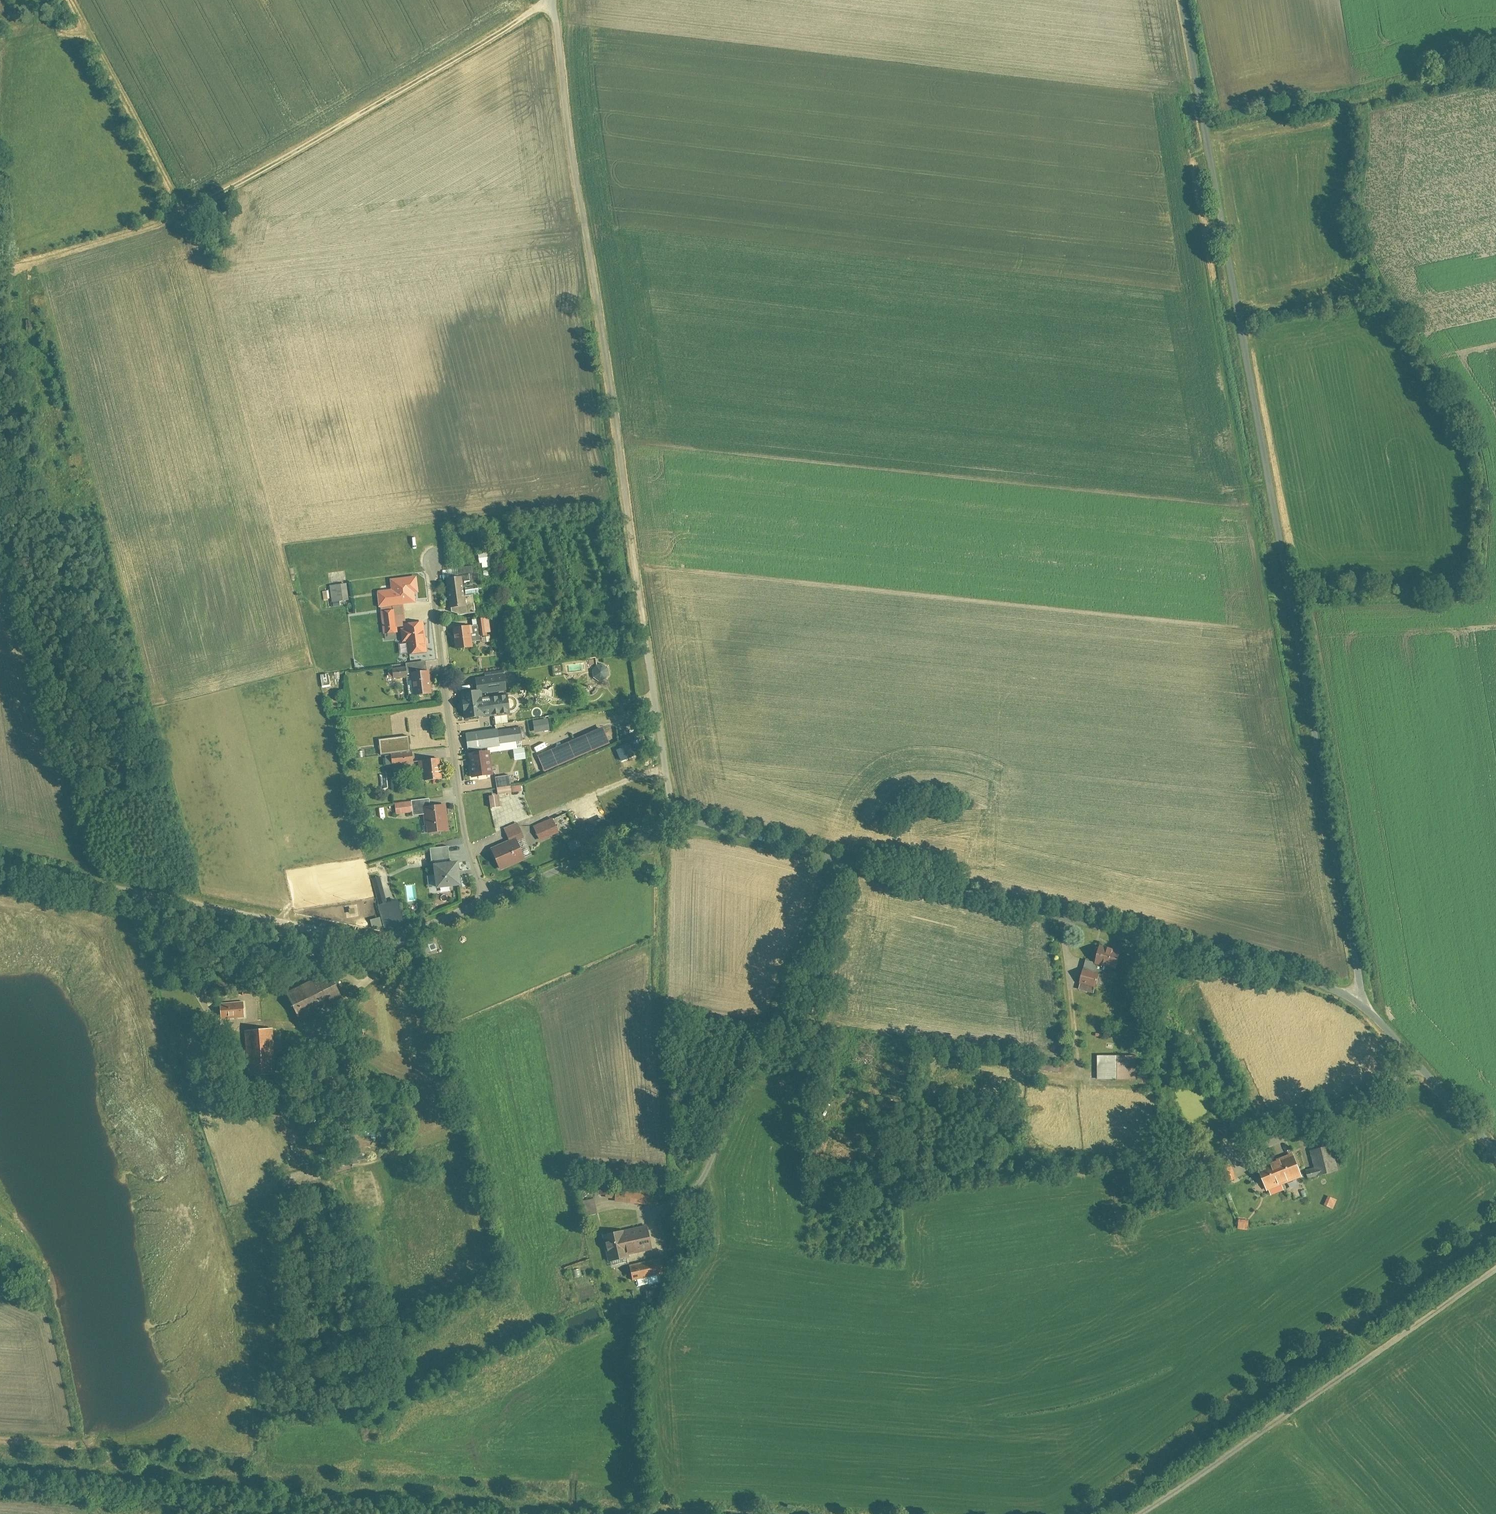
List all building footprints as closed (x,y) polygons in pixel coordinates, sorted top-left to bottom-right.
[(380,594),(381,608),(417,606),(416,594),(420,594),(419,579),(392,580),(393,593),(380,594)] [(449,581),(450,598),(448,599),(450,617),(477,615),(476,596),(468,597),(466,579),(449,581)] [(331,586),(332,604),(348,603),(347,585),(331,586)] [(385,612),(386,636),(397,635),(396,612),(385,612)] [(479,620),(481,637),(492,636),(491,619),(479,620)] [(406,625),(407,655),(427,654),(426,624),(406,625)] [(456,630),(457,650),(473,649),(472,629),(456,630)] [(594,673),(595,677),(598,680),(603,681),(608,679),(611,674),(610,669),(607,666),(602,664),(597,666),(595,669),(594,673)] [(387,676),(388,687),(411,686),(412,699),(428,698),(426,674),(387,676)] [(509,675),(478,675),(479,690),(510,689),(509,675)] [(323,690),(332,690),(332,676),(322,676),(323,690)] [(465,692),(466,719),(486,718),(486,715),(519,715),(519,694),(486,695),(486,691),(465,692)] [(467,734),(469,748),(487,746),(488,751),(499,750),(498,744),(512,742),(510,728),(467,734)] [(620,745),(620,757),(635,757),(635,744),(620,745)] [(394,753),(395,766),(416,765),(416,752),(394,753)] [(470,755),(473,778),(493,776),(490,752),(470,755)] [(421,762),(422,782),(444,781),(443,761),(421,762)] [(497,777),(498,790),(525,789),(524,776),(497,777)] [(425,815),(426,833),(450,832),(449,807),(436,807),(436,800),(398,801),(398,816),(425,815)] [(554,817),(536,826),(544,841),(562,832),(554,817)] [(519,823),(505,829),(511,842),(524,836),(519,823)] [(494,851),(502,871),(528,861),(520,841),(494,851)] [(456,863),(434,866),(437,887),(459,885),(456,863)] [(372,880),(379,904),(389,902),(382,877),(372,880)] [(1103,947),(1098,965),(1121,972),(1126,954),(1103,947)] [(328,970),(285,991),(300,1023),(344,1002),(328,970)] [(1086,970),(1082,986),(1100,990),(1103,974),(1086,970)] [(221,1001),(222,1018),(247,1017),(246,1000),(221,1001)] [(276,1033),(248,1033),(248,1076),(276,1076),(276,1033)] [(1099,1058),(1099,1081),(1140,1081),(1140,1058),(1099,1058)] [(1329,1149),(1312,1151),(1315,1174),(1332,1172),(1329,1149)] [(1261,1167),(1269,1191),(1305,1179),(1297,1155),(1261,1167)] [(1294,1194),(1298,1204),(1311,1198),(1307,1189),(1294,1194)] [(1236,1220),(1235,1229),(1250,1229),(1250,1220),(1236,1220)] [(652,1232),(628,1236),(627,1232),(604,1236),(609,1264),(633,1259),(632,1255),(655,1251),(652,1232)] [(682,1240),(671,1241),(671,1252),(682,1252),(682,1240)] [(630,1266),(633,1283),(667,1276),(663,1259),(630,1266)]
